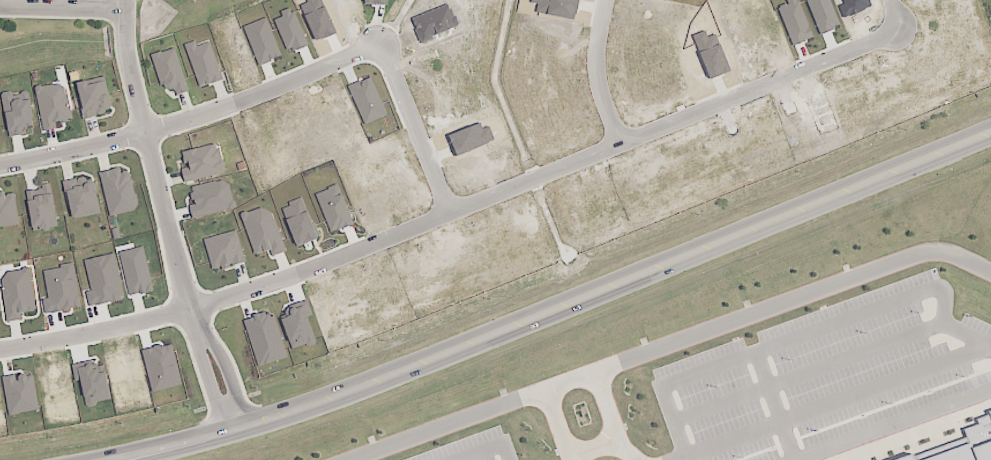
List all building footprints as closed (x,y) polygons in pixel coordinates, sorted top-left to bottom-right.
[(183,45),(199,88),(223,79),(209,42),(197,46),(194,41),(183,45)] [(150,54),(160,85),(163,84),(164,87),(169,91),(174,90),(176,95),(188,91),(175,48),(161,53),(161,51),(150,54)] [(76,84),(84,118),(112,111),(105,77),(76,84)] [(42,131),(56,129),(55,123),(71,121),(64,82),(35,87),(42,131)] [(8,137),(23,135),(21,127),(33,126),(28,96),(12,98),(11,91),(1,93),(8,137)] [(181,152),(184,163),(188,162),(191,174),(182,176),(184,183),(224,173),(223,168),(224,166),(223,161),(221,159),(219,149),(216,149),(215,144),(181,152)] [(236,164),(238,171),(246,168),(243,161),(236,164)] [(108,216),(137,210),(128,168),(99,174),(108,216)] [(65,183),(70,219),(99,214),(93,178),(65,183)] [(191,187),(193,193),(190,194),(191,200),(194,199),(195,204),(188,206),(191,219),(234,208),(235,206),(234,201),(232,200),(229,185),(222,180),(216,182),(215,181),(191,187)] [(56,228),(51,186),(26,190),(31,231),(56,228)] [(18,225),(14,193),(5,195),(5,193),(0,193),(0,227),(18,225)] [(260,207),(247,212),(245,211),(241,213),(240,215),(253,253),(255,252),(256,254),(270,249),(272,255),(285,250),(271,212),(260,207)] [(202,239),(211,269),(221,266),(222,270),(228,268),(227,265),(231,264),(232,266),(245,262),(235,230),(202,239)] [(119,251),(127,296),(152,292),(144,247),(119,251)] [(91,291),(86,293),(89,306),(123,298),(113,254),(84,261),(91,291)] [(43,269),(47,298),(42,299),(44,314),(80,308),(73,265),(43,269)] [(29,269),(0,273),(0,277),(6,322),(21,320),(20,313),(35,311),(29,269)] [(73,368),(75,380),(81,379),(86,405),(109,400),(101,362),(73,368)] [(7,414),(37,411),(33,373),(3,376),(7,414)] [(978,459),(973,449),(946,459),(990,459),(990,454),(978,459)]
